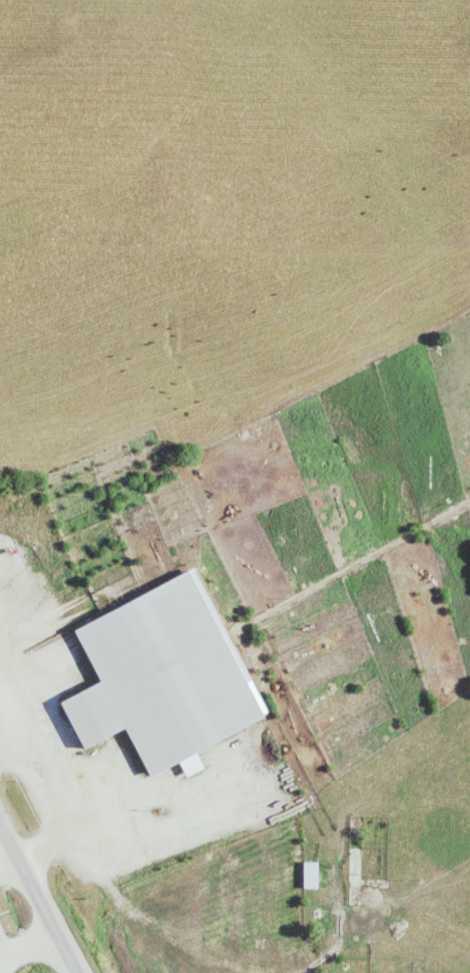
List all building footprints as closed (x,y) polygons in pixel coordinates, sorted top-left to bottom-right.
[(72,627),(98,684),(60,701),(81,749),(126,729),(147,777),(179,763),(186,778),(204,770),(195,751),(263,720),(245,681),(246,680),(196,571),(72,627)] [(303,889),(316,889),(316,863),(304,863),(303,889)]
